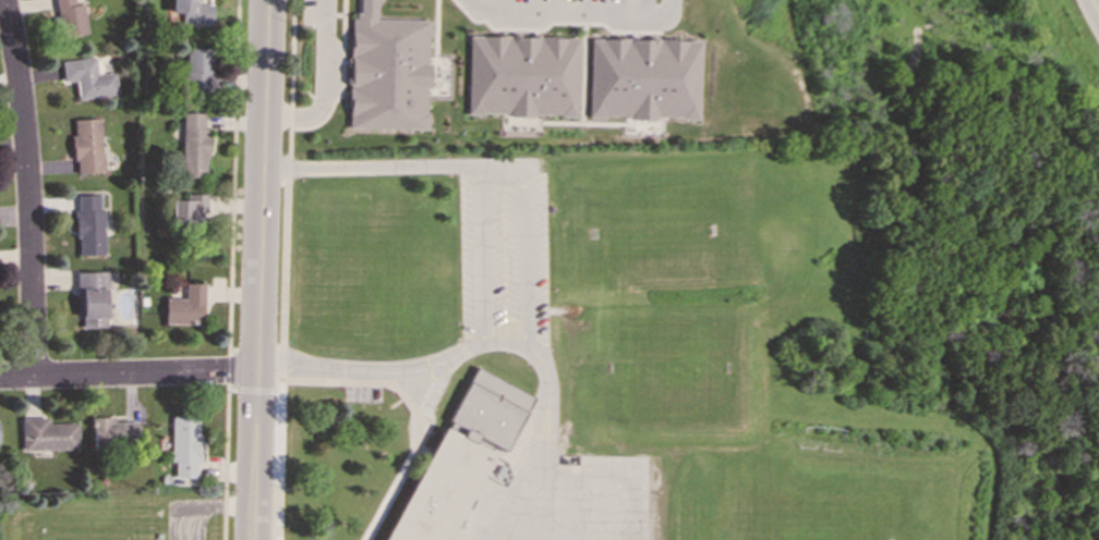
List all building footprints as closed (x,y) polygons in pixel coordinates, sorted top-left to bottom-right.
[(60,37),(87,33),(83,3),(74,4),(73,0),(55,0),(60,37)] [(212,3),(196,3),(196,0),(170,0),(170,12),(181,12),(181,25),(212,25),(212,3)] [(426,130),(430,20),(375,19),(375,0),(358,0),(358,15),(350,15),(348,127),(426,130)] [(467,114),(577,115),(578,37),(468,35),(467,114)] [(590,38),(589,116),(698,119),(699,39),(590,38)] [(210,49),(182,48),(181,89),(209,90),(210,49)] [(114,72),(96,74),(94,58),(60,61),(62,81),(75,79),(76,98),(117,95),(114,72)] [(180,176),(204,177),(206,113),(181,112),(180,176)] [(72,119),(73,134),(72,134),(73,172),(101,172),(99,118),(72,119)] [(185,199),(170,199),(170,223),(204,224),(205,194),(185,193),(185,199)] [(104,254),(102,208),(97,208),(97,194),(75,195),(76,255),(104,254)] [(105,271),(75,272),(76,317),(81,317),(81,328),(106,328),(105,271)] [(204,283),(184,283),(184,298),(165,297),(164,323),(203,324),(204,283)] [(493,454),(471,442),(473,437),(503,452),(532,397),(475,367),(448,418),(443,428),(382,539),(445,539),(493,454)] [(77,449),(77,422),(47,424),(47,416),(21,417),(22,450),(77,449)] [(136,421),(113,421),(113,416),(92,417),(93,444),(137,444),(136,421)] [(174,477),(197,477),(198,418),(171,417),(170,462),(174,462),(174,477)]
